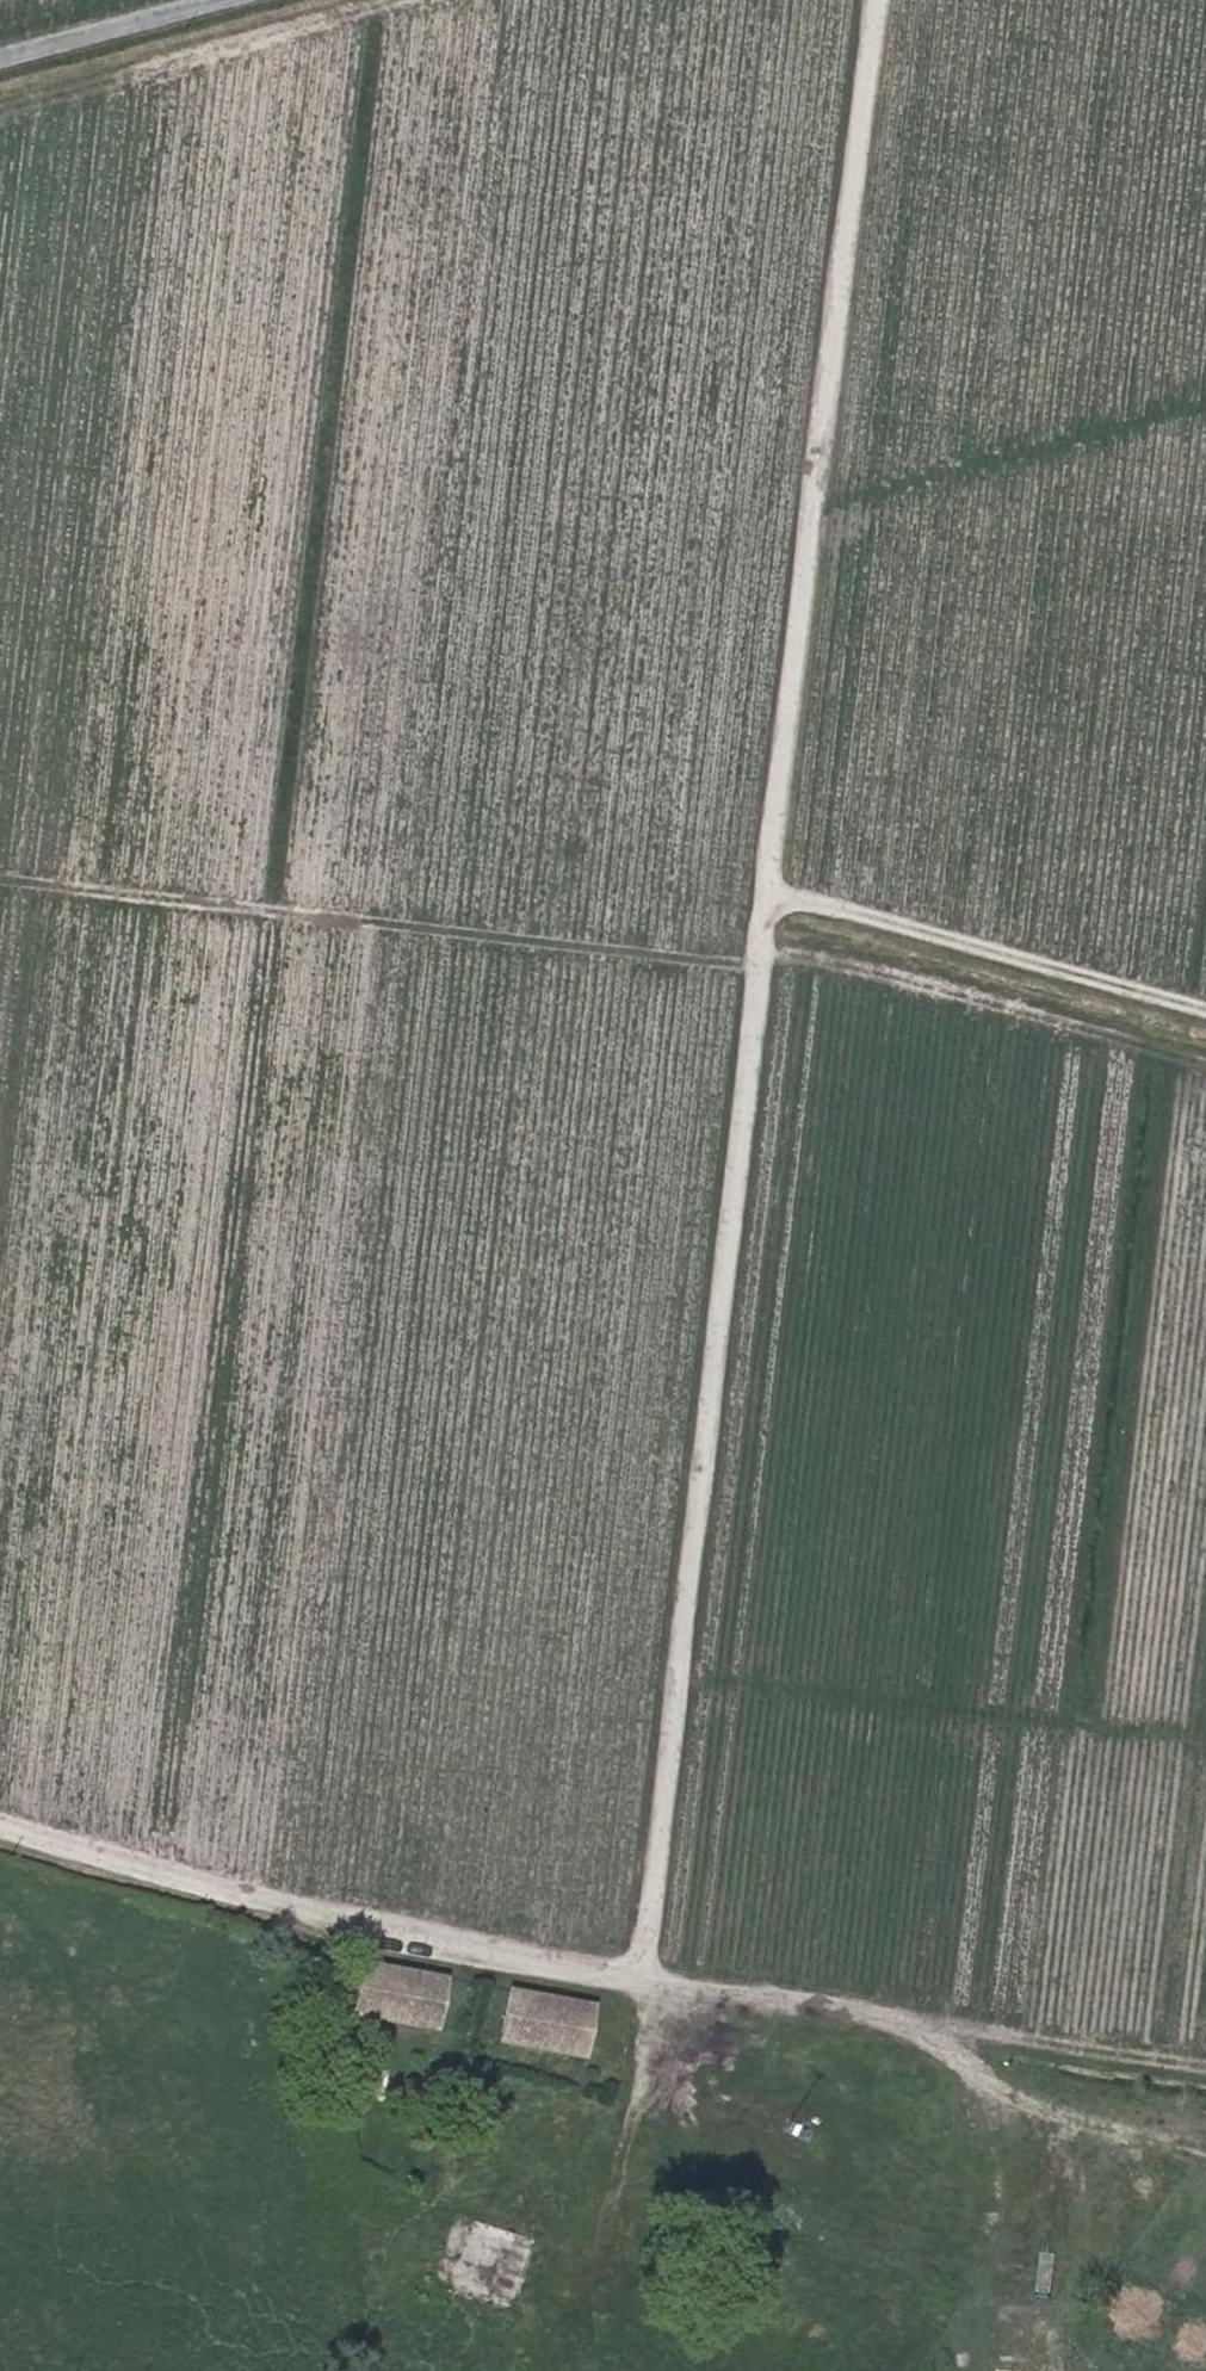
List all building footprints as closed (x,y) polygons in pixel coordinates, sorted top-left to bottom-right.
[(436,2026),(445,1979),(364,1965),(355,2012),(436,2026)] [(581,2054),(590,2009),(510,1992),(500,2039),(581,2054)] [(467,2218),(445,2282),(513,2305),(534,2240),(467,2218)]
